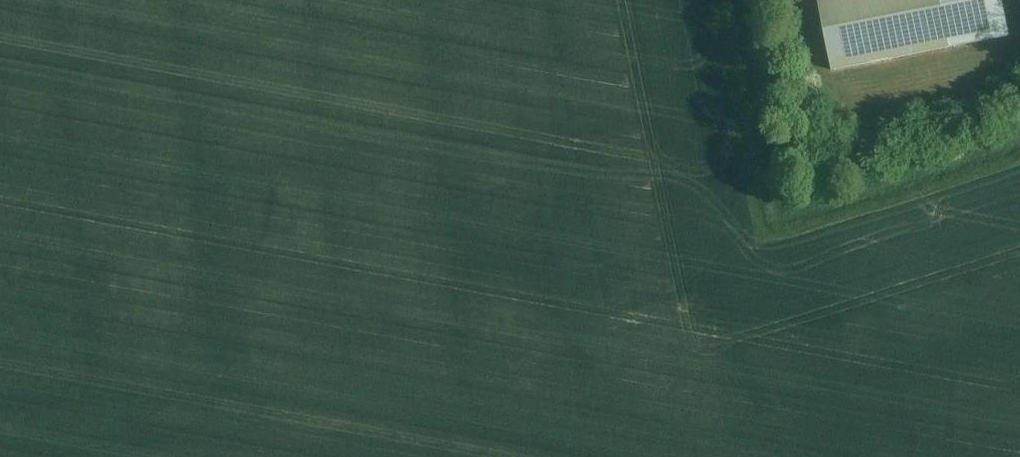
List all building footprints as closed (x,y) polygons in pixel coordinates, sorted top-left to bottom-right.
[(835,68),(1010,34),(1004,0),(821,0),(835,68)]
